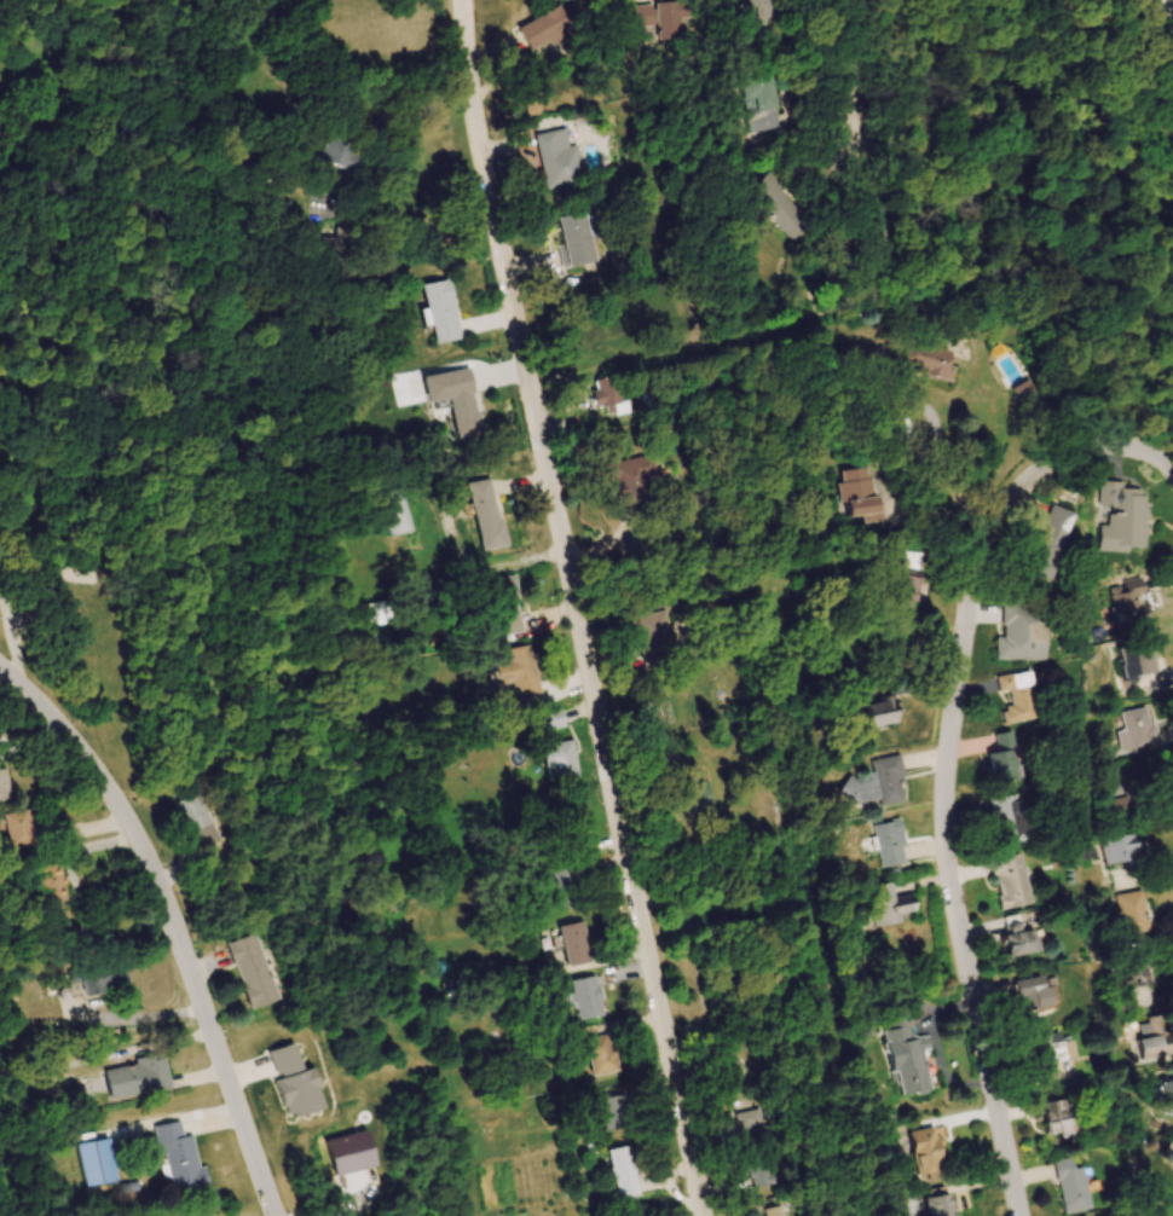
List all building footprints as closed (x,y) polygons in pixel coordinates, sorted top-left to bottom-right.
[(792,0),(752,0),(752,21),(792,21),(792,0)] [(637,7),(638,29),(662,28),(663,42),(688,41),(687,19),(699,19),(699,4),(637,7)] [(562,7),(520,27),(532,54),(575,34),(562,7)] [(758,132),(788,126),(779,77),(748,83),(758,132)] [(586,182),(579,146),(571,147),(567,129),(536,135),(547,190),(586,182)] [(366,146),(335,137),(327,162),(334,164),(329,181),(353,188),(366,146)] [(753,196),(802,244),(821,225),(772,177),(753,196)] [(600,263),(590,212),(557,218),(567,269),(600,263)] [(462,335),(438,340),(428,288),(451,283),(462,335)] [(919,338),(910,375),(959,386),(967,348),(919,338)] [(462,440),(485,435),(472,375),(448,380),(462,440)] [(592,390),(606,408),(606,409),(616,422),(635,407),(610,376),(592,390)] [(650,481),(663,478),(657,456),(615,468),(626,510),(655,502),(650,481)] [(848,520),(883,516),(878,467),(843,471),(848,520)] [(508,548),(495,480),(470,484),(483,553),(508,548)] [(1155,482),(1107,481),(1105,551),(1153,552),(1155,482)] [(418,532),(408,489),(384,494),(395,538),(418,532)] [(1082,511),(1055,501),(1031,560),(1057,571),(1082,511)] [(930,554),(904,549),(896,596),(921,601),(930,554)] [(502,636),(525,632),(516,576),(492,580),(502,636)] [(1115,582),(1122,626),(1156,621),(1150,577),(1115,582)] [(1047,640),(1029,641),(1028,615),(1004,617),(1005,637),(997,638),(998,660),(1048,658),(1047,640)] [(1036,719),(1030,686),(1015,689),(1012,673),(996,676),(999,692),(1009,690),(1012,705),(1003,706),(1006,724),(1036,719)] [(1119,711),(1123,728),(1116,730),(1121,753),(1155,745),(1147,705),(1119,711)] [(870,761),(874,777),(866,779),(873,807),(906,798),(895,755),(870,761)] [(881,868),(906,864),(900,821),(874,825),(881,868)] [(1029,904),(1024,869),(1007,871),(1007,875),(999,876),(1002,894),(995,895),(997,909),(1029,904)] [(897,922),(896,915),(912,912),(910,901),(895,903),(892,883),(868,888),(874,926),(897,922)] [(1141,942),(1140,932),(1145,931),(1142,891),(1116,894),(1120,943),(1141,942)] [(1003,916),(1005,933),(1002,933),(1004,956),(1035,952),(1032,929),(1020,930),(1018,915),(1003,916)] [(558,925),(566,967),(590,963),(582,921),(558,925)] [(229,941),(244,1008),(273,1002),(258,934),(229,941)] [(1119,960),(1121,985),(1148,983),(1146,958),(1119,960)] [(126,989),(123,963),(77,969),(80,995),(126,989)] [(567,981),(575,1020),(605,1014),(597,975),(567,981)] [(1047,1006),(1041,975),(1013,980),(1018,1011),(1047,1006)] [(898,1094),(928,1089),(922,1050),(928,1049),(926,1034),(910,1037),(907,1016),(886,1019),(887,1030),(882,1030),(888,1073),(895,1072),(898,1094)] [(1170,1054),(1162,1016),(1139,1021),(1142,1037),(1136,1038),(1141,1060),(1170,1054)] [(1069,1040),(1058,1042),(1057,1033),(1032,1036),(1038,1073),(1050,1071),(1049,1061),(1071,1057),(1069,1040)] [(591,1076),(616,1071),(609,1034),(583,1039),(591,1076)] [(272,1080),(284,1118),(321,1107),(309,1068),(300,1070),(292,1043),(267,1051),(276,1079),(272,1080)] [(107,1098),(168,1089),(163,1057),(133,1061),(133,1065),(103,1069),(107,1098)] [(1163,1108),(1172,1106),(1172,1078),(1159,1080),(1163,1108)] [(598,1098),(601,1129),(624,1127),(621,1096),(598,1098)] [(1074,1138),(1065,1096),(1037,1102),(1044,1134),(1054,1132),(1056,1142),(1074,1138)] [(737,1137),(764,1135),(763,1111),(736,1112),(737,1137)] [(153,1125),(160,1164),(159,1165),(161,1177),(168,1176),(171,1193),(206,1186),(202,1166),(196,1167),(190,1135),(181,1137),(178,1120),(153,1125)] [(907,1132),(917,1181),(942,1176),(936,1146),(944,1144),(942,1132),(934,1134),(932,1126),(907,1132)] [(373,1166),(366,1130),(326,1138),(334,1175),(373,1166)] [(83,1186),(115,1181),(109,1139),(77,1143),(83,1186)] [(605,1150),(616,1199),(638,1194),(626,1145),(605,1150)] [(1080,1167),(1071,1168),(1069,1157),(1052,1160),(1061,1213),(1088,1208),(1080,1167)] [(947,1193),(924,1197),(927,1215),(951,1215),(947,1193)] [(783,1205),(762,1209),(763,1215),(785,1215),(783,1205)]
